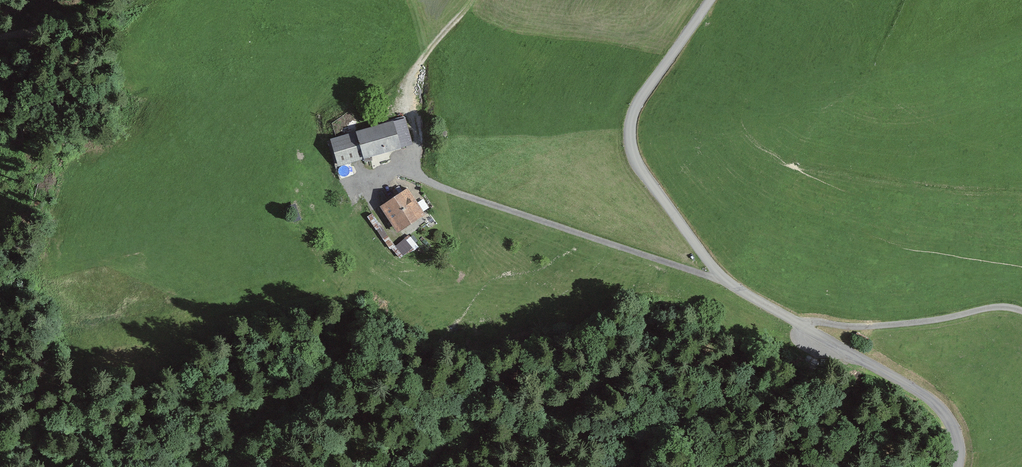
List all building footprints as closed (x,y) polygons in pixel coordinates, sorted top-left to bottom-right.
[(336,167),(399,149),(391,122),(328,140),(336,167)] [(393,234),(422,214),(404,188),(375,208),(393,234)]
